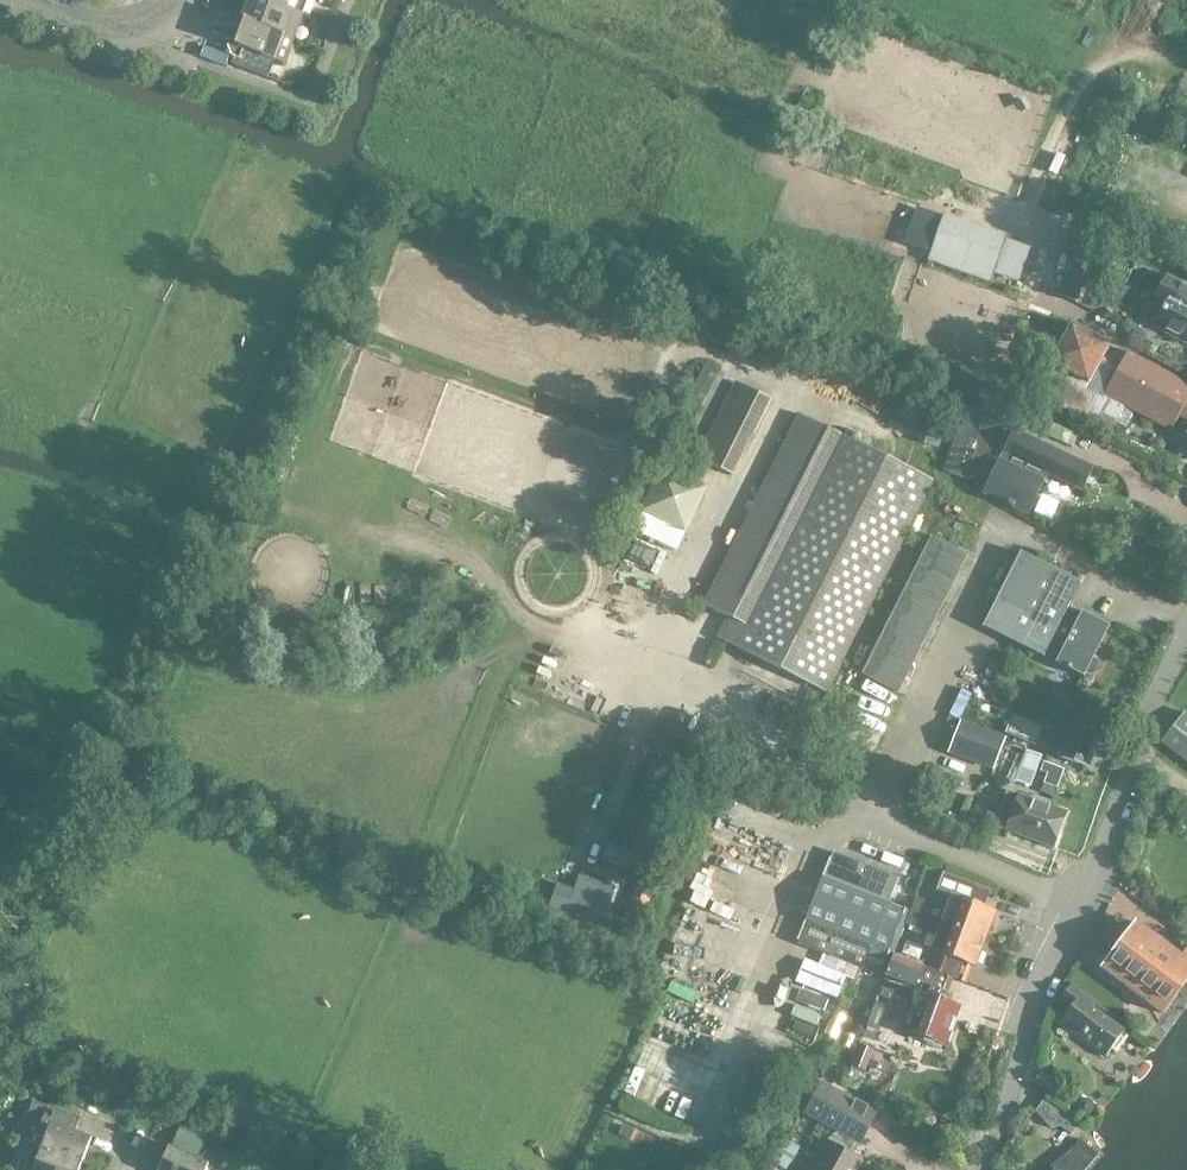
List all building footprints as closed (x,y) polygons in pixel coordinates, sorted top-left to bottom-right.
[(266,0),(233,0),(249,7),(244,20),(291,37),(300,11),(294,9),(292,10),(266,0)] [(292,10),(293,8),(295,0),(266,0),(292,10)] [(291,37),(244,20),(236,43),(231,41),(226,53),(238,57),(236,64),(267,76),(274,59),(281,62),(291,37)] [(994,274),(1006,238),(1007,235),(943,213),(927,260),(991,283),(994,274)] [(1089,264),(1071,259),(1060,295),(1079,300),(1089,264)] [(1163,287),(1157,298),(1167,304),(1157,324),(1186,340),(1186,284),(1169,274),(1163,287)] [(1089,385),(1110,344),(1071,323),(1049,364),(1089,385)] [(1172,374),(1128,351),(1104,394),(1124,405),(1170,431),(1179,416),(1186,420),(1186,382),(1172,374)] [(684,454),(685,453),(724,375),(706,365),(665,443),(684,454)] [(1110,432),(1124,405),(1104,394),(1088,386),(1048,365),(1034,392),(1110,432)] [(738,380),(703,457),(734,472),(770,395),(738,380)] [(893,381),(889,389),(884,398),(894,403),(899,393),(903,386),(893,381)] [(970,403),(943,470),(966,479),(979,473),(1002,417),(970,403)] [(948,415),(936,409),(920,442),(934,448),(948,415)] [(934,481),(798,413),(704,604),(727,616),(717,637),(827,693),(934,481)] [(998,466),(985,493),(1005,503),(1025,513),(1036,491),(1045,472),(1069,483),(1082,489),(1087,477),(1092,467),(1014,430),(998,466)] [(661,466),(642,511),(688,531),(708,486),(661,466)] [(896,691),(966,554),(932,536),(862,674),(896,691)] [(1095,657),(1110,626),(1082,612),(1070,605),(1081,582),(1021,551),(983,626),(1005,637),(1013,641),(1044,657),(1050,645),(1061,652),(1055,662),(1084,677),(1086,674),(1093,675),(1099,662),(1095,657)] [(1044,714),(1059,720),(1068,698),(1052,692),(1044,714)] [(1089,768),(1105,725),(1087,718),(1089,713),(1066,704),(1060,722),(1071,726),(1060,757),(1089,768)] [(1161,742),(1186,763),(1186,714),(1185,712),(1161,742)] [(1005,732),(1034,744),(1041,726),(1013,714),(1005,732)] [(1044,714),(1040,724),(1055,730),(1059,720),(1044,714)] [(989,767),(1002,735),(956,718),(943,750),(989,767)] [(1027,748),(1014,780),(1029,786),(1042,754),(1027,748)] [(632,786),(644,791),(638,805),(653,812),(677,758),(662,751),(654,769),(642,764),(632,786)] [(1043,761),(1039,770),(1048,773),(1044,783),(1057,788),(1058,788),(1063,774),(1064,769),(1051,764),(1043,761)] [(1067,813),(1029,798),(1020,795),(1004,789),(991,824),(1007,831),(1054,848),(1067,813)] [(617,834),(603,859),(648,879),(659,852),(617,834)] [(806,921),(797,943),(824,953),(819,965),(846,976),(856,980),(861,967),(864,968),(879,974),(904,908),(889,903),(892,893),(898,879),(899,878),(833,852),(823,878),(806,921)] [(908,910),(940,922),(983,938),(988,925),(991,926),(995,914),(992,913),(993,911),(983,907),(990,889),(943,870),(936,889),(952,895),(946,912),(913,899),(908,910)] [(553,892),(551,901),(606,919),(610,911),(611,901),(614,893),(582,882),(579,890),(557,883),(553,892)] [(1144,894),(1134,887),(1129,894),(1139,901),(1144,894)] [(636,890),(628,908),(644,914),(651,896),(636,890)] [(908,910),(904,920),(939,932),(933,948),(943,952),(936,970),(959,979),(965,960),(974,963),(975,960),(977,961),(982,950),(979,949),(983,938),(940,922),(908,910)] [(1127,933),(1100,968),(1163,1015),(1186,984),(1186,950),(1183,955),(1136,920),(1127,933)] [(894,953),(879,995),(908,1006),(899,1029),(945,1046),(961,1005),(949,1001),(951,994),(941,991),(917,982),(923,965),(894,953)] [(805,959),(796,981),(837,998),(846,976),(819,965),(805,959)] [(1073,986),(1061,1000),(1072,1009),(1061,1024),(1104,1056),(1110,1048),(1115,1052),(1127,1035),(1123,1032),(1123,1031),(1091,1007),(1095,1003),(1073,986)] [(836,1036),(844,1015),(834,1011),(826,1032),(836,1036)] [(862,1046),(855,1066),(866,1072),(874,1051),(862,1046)] [(6,1082),(9,1075),(10,1072),(4,1070),(3,1073),(0,1080),(6,1082)] [(1042,1075),(1033,1085),(1046,1097),(1055,1087),(1042,1075)] [(878,1114),(823,1083),(821,1087),(816,1096),(805,1114),(860,1145),(878,1114)] [(816,1096),(821,1087),(814,1083),(809,1092),(816,1096)] [(68,1100),(82,1105),(86,1094),(73,1089),(68,1100)] [(1043,1098),(1034,1112),(1049,1129),(1060,1127),(1070,1135),(1079,1123),(1068,1115),(1050,1103),(1043,1098)] [(40,1127),(34,1145),(83,1163),(92,1137),(77,1131),(81,1118),(33,1100),(26,1118),(40,1127)] [(781,1137),(768,1158),(785,1168),(797,1147),(781,1137)] [(1049,1165),(1050,1169),(1071,1169),(1092,1150),(1080,1139),(1072,1148),(1062,1157),(1049,1165)] [(862,1161),(825,1140),(808,1169),(857,1169),(862,1161)] [(83,1163),(34,1145),(25,1169),(80,1169),(83,1163)] [(209,1164),(169,1146),(159,1169),(207,1169),(209,1164)] [(1078,1169),(1101,1169),(1113,1156),(1102,1147),(1078,1169)]
